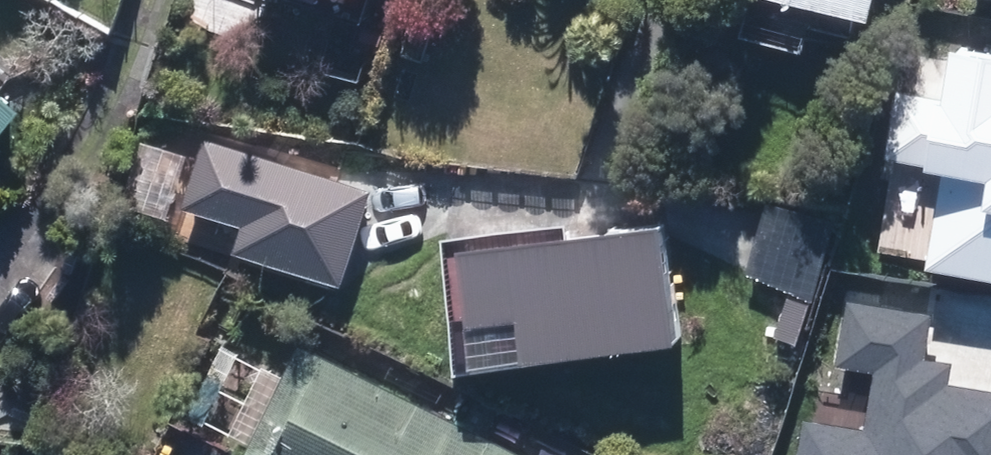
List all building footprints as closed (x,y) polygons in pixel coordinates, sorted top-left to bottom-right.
[(872,0),(792,0),(867,18),(872,0)] [(990,283),(990,55),(949,51),(939,102),(896,93),(884,160),(923,168),(922,173),(940,177),(925,271),(990,283)] [(21,115),(0,98),(0,142),(21,115)] [(337,288),(368,194),(203,140),(179,210),(239,230),(232,253),(337,288)] [(658,225),(459,251),(469,324),(515,317),(521,362),(674,342),(658,225)] [(948,382),(951,364),(922,359),(930,317),(847,303),(836,367),(874,373),(864,430),(800,419),(795,454),(990,454),(990,390),(948,382)] [(304,347),(250,454),(520,454),(304,347)]
